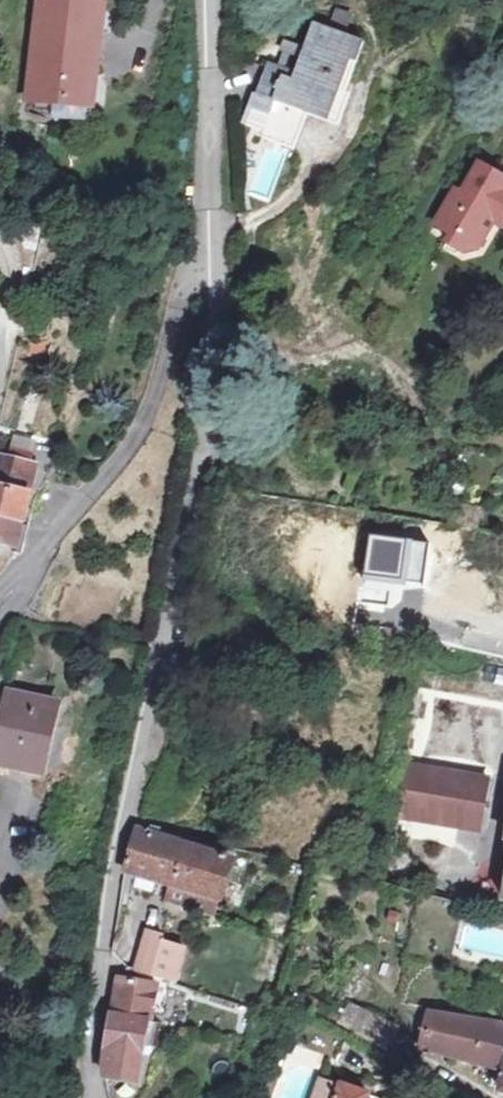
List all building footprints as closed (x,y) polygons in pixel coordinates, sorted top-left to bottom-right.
[(26,103),(93,110),(105,0),(37,0),(26,103)] [(262,134),(274,105),(300,117),(303,116),(305,110),(334,121),(363,49),(315,29),(295,78),(266,67),(255,96),(252,95),(240,125),(262,134)] [(274,105),(262,134),(291,146),(303,116),(300,117),(274,105)] [(492,221),(501,206),(502,207),(502,174),(502,173),(499,176),(493,172),(495,168),(480,160),(462,188),(455,183),(432,219),(447,229),(442,237),(459,249),(478,244),(492,221)] [(501,206),(492,221),(502,228),(502,207),(501,206)] [(1,520),(1,524),(28,531),(34,505),(29,503),(38,469),(52,472),(57,453),(17,444),(13,463),(0,460),(0,520),(1,520)] [(0,520),(0,549),(16,553),(15,557),(20,558),(28,531),(1,524),(1,520),(0,520)] [(40,779),(55,709),(7,698),(0,730),(0,770),(40,779)] [(487,781),(401,770),(393,817),(478,831),(487,781)] [(219,898),(232,858),(158,835),(161,826),(150,823),(147,832),(136,828),(125,869),(219,898)] [(161,941),(163,934),(146,930),(135,968),(153,973),(161,941)] [(182,947),(161,941),(153,973),(152,976),(171,982),(182,947)] [(116,975),(111,1012),(149,1018),(155,983),(116,975)] [(295,1004),(313,1014),(318,1003),(301,994),(295,1004)] [(393,1027),(346,1005),(335,1025),(382,1049),(393,1027)] [(501,1022),(426,1010),(418,1045),(495,1063),(502,1065),(502,1022),(501,1022)] [(139,1082),(149,1018),(111,1012),(108,1037),(103,1062),(106,1076),(139,1082)] [(336,1061),(346,1037),(309,1017),(299,1045),(336,1061)] [(495,1063),(494,1070),(500,1073),(498,1087),(502,1088),(502,1065),(495,1063)] [(332,1084),(322,1081),(316,1097),(328,1097),(332,1084)] [(332,1084),(328,1097),(382,1097),(342,1084),(340,1087),(332,1084)]
